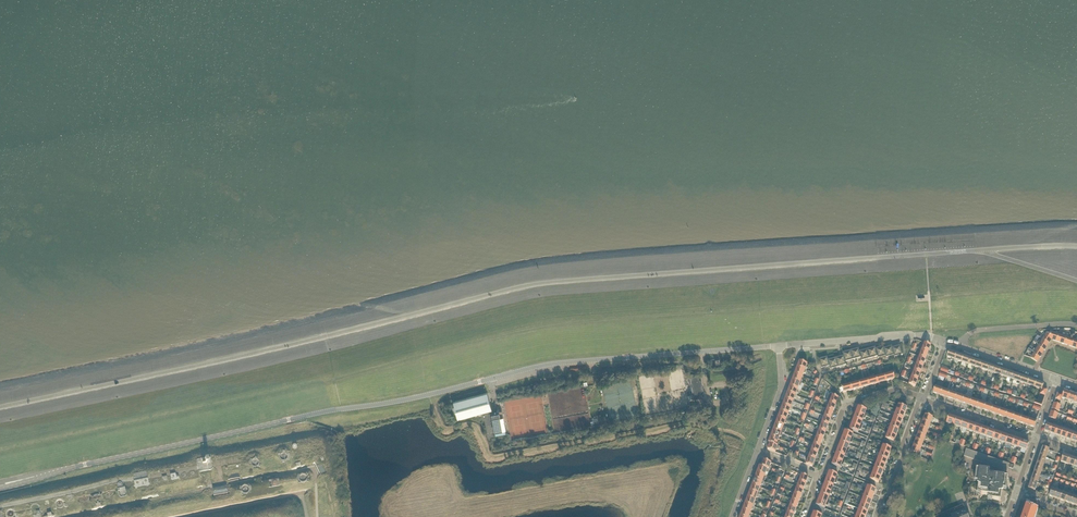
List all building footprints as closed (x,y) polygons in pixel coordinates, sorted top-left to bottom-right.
[(1060,342),(1062,336),(1063,334),(1064,330),(1060,331),(1059,335),(1051,332),(1050,335),(1051,339),(1060,342)] [(1051,339),(1050,335),(1047,334),(1041,343),(1046,347),(1051,339)] [(1069,345),(1071,339),(1065,337),(1066,335),(1063,334),(1062,336),(1060,342),(1069,345)] [(1076,338),(1076,341),(1071,339),(1069,345),(1076,348),(1076,347),(1076,338)] [(1042,354),(1046,347),(1041,343),(1039,341),(1037,344),(1039,346),(1036,351),(1042,354)] [(928,352),(931,345),(925,343),(923,347),(922,347),(921,349),(928,352)] [(895,357),(903,354),(900,345),(893,348),(892,348),(894,355),(895,357)] [(892,348),(893,348),(892,346),(884,348),(886,356),(886,357),(894,355),(892,348)] [(876,349),(875,347),(867,349),(870,358),(878,356),(876,349)] [(884,348),(884,347),(876,349),(878,356),(878,358),(886,356),(884,348)] [(860,351),(859,348),(851,350),(853,360),(861,357),(860,351)] [(862,361),(870,358),(867,349),(860,351),(861,357),(862,361)] [(921,349),(920,349),(919,353),(921,354),(920,357),(926,359),(928,352),(921,349)] [(1036,351),(1034,349),(1032,352),(1035,353),(1031,358),(1037,362),(1042,354),(1036,351)] [(844,356),(845,362),(853,360),(851,350),(843,353),(844,356)] [(954,361),(954,360),(956,354),(949,351),(948,354),(947,355),(948,355),(947,357),(951,359),(951,360),(954,361)] [(961,365),(962,362),(964,356),(956,354),(954,360),(958,361),(958,363),(961,365)] [(846,365),(845,362),(844,356),(836,358),(838,367),(846,365)] [(968,366),(969,365),(971,359),(964,356),(962,362),(966,364),(965,365),(968,366)] [(828,360),(827,357),(819,359),(822,368),(830,366),(828,360)] [(923,366),(926,359),(920,357),(918,361),(916,361),(915,363),(923,366)] [(830,369),(838,367),(836,358),(828,360),(830,366),(830,369)] [(974,369),(975,367),(977,361),(971,359),(969,365),(972,366),(971,368),(974,369)] [(806,367),(808,364),(800,361),(797,368),(807,371),(808,368),(806,367)] [(981,371),(982,369),(984,363),(977,361),(975,367),(979,368),(978,370),(981,371)] [(920,373),(923,366),(915,363),(915,365),(916,366),(914,371),(920,373)] [(988,371),(990,366),(984,363),(982,369),(988,371)] [(994,376),(994,374),(997,368),(990,366),(988,371),(991,373),(990,375),(994,376)] [(805,374),(807,371),(797,368),(795,374),(803,377),(804,374),(805,374)] [(1000,379),(1001,376),(1003,370),(997,368),(994,374),(997,375),(996,377),(1000,379)] [(1007,378),(1009,372),(1003,370),(1001,376),(1005,377),(1004,379),(1006,380),(1007,378)] [(918,380),(920,373),(914,371),(913,375),(911,374),(910,377),(918,380)] [(893,373),(893,372),(890,373),(891,374),(884,376),(886,381),(895,379),(893,373)] [(1014,380),(1016,374),(1009,372),(1007,378),(1010,379),(1010,381),(1013,382),(1014,380)] [(694,398),(705,396),(701,374),(690,376),(694,398)] [(801,380),(803,377),(795,374),(793,380),(802,384),(803,381),(801,380)] [(1019,385),(1020,383),(1022,377),(1016,374),(1014,380),(1017,382),(1016,384),(1019,385)] [(884,376),(879,377),(879,375),(876,376),(877,381),(878,383),(886,381),(884,376)] [(878,383),(877,381),(876,376),(873,377),(873,379),(868,380),(869,386),(878,383)] [(918,380),(910,377),(908,376),(907,379),(911,380),(909,384),(913,386),(915,387),(918,380)] [(1027,386),(1027,385),(1029,379),(1022,377),(1020,383),(1024,384),(1024,385),(1027,386)] [(1034,389),(1034,388),(1037,382),(1029,379),(1027,385),(1031,387),(1031,388),(1033,388),(1034,389)] [(801,387),(802,384),(793,380),(790,386),(798,389),(799,386),(801,387)] [(868,380),(862,382),(862,380),(859,381),(860,386),(861,388),(869,386),(868,380)] [(861,388),(860,386),(859,381),(856,382),(856,383),(850,385),(852,390),(861,388)] [(1042,390),(1043,388),(1044,384),(1037,382),(1034,388),(1042,390)] [(797,392),(798,389),(790,386),(788,393),(797,396),(798,393),(797,392)] [(941,395),(943,389),(935,387),(934,389),(934,390),(933,393),(941,395)] [(1047,390),(1043,388),(1042,390),(1038,401),(1036,400),(1035,403),(1042,406),(1047,390)] [(948,398),(950,392),(943,389),(941,395),(948,398)] [(1071,393),(1064,391),(1063,395),(1058,393),(1055,399),(1061,401),(1062,398),(1067,400),(1066,401),(1068,402),(1068,401),(1071,393)] [(492,409),(490,403),(487,392),(454,401),(458,418),(478,413),(478,417),(485,420),(488,436),(493,435),(493,431),(506,429),(505,424),(505,425),(502,425),(500,412),(492,414),(491,409),(492,409)] [(955,400),(957,394),(950,392),(948,398),(955,400)] [(796,399),(797,396),(788,393),(785,399),(793,402),(794,399),(796,399)] [(1074,404),(1074,403),(1076,395),(1071,393),(1068,401),(1073,402),(1072,403),(1074,404)] [(964,397),(957,394),(955,400),(962,403),(964,397)] [(971,399),(972,396),(969,395),(968,398),(964,397),(962,403),(969,405),(971,399)] [(839,398),(838,398),(833,396),(831,400),(829,400),(828,402),(836,405),(839,398)] [(979,402),(980,399),(976,397),(975,401),(971,399),(969,405),(977,408),(979,402)] [(792,405),(793,402),(785,399),(783,405),(792,409),(793,406),(792,405)] [(833,412),(836,405),(828,402),(827,405),(829,405),(827,410),(833,412)] [(984,410),(986,404),(979,402),(977,408),(984,410)] [(991,413),(993,407),(994,404),(990,402),(989,405),(986,404),(984,410),(991,413)] [(791,412),(792,409),(783,405),(781,411),(788,414),(790,411),(791,412)] [(905,414),(907,408),(899,405),(897,408),(896,407),(895,410),(905,414)] [(866,413),(867,410),(858,407),(856,413),(866,417),(867,414),(866,413)] [(998,415),(1000,409),(1001,408),(998,407),(997,408),(993,407),(991,413),(998,415)] [(1007,412),(1008,409),(1005,407),(1004,410),(1000,409),(998,415),(1005,418),(1007,412)] [(831,419),(833,412),(827,410),(826,414),(824,413),(823,416),(831,419)] [(903,419),(905,414),(895,410),(894,412),(895,413),(894,416),(903,419)] [(1014,414),(1015,412),(1011,410),(1010,413),(1007,412),(1005,418),(1013,420),(1015,414),(1014,414)] [(787,417),(788,414),(781,411),(778,418),(787,421),(789,418),(787,417)] [(865,419),(866,417),(856,413),(854,418),(862,422),(864,418),(865,419)] [(1020,423),(1022,417),(1022,415),(1019,414),(1019,416),(1015,414),(1013,420),(1020,423)] [(1028,419),(1030,416),(1026,414),(1025,418),(1022,417),(1020,423),(1027,425),(1029,419),(1028,419)] [(923,421),(930,424),(932,420),(934,421),(935,419),(925,415),(923,421)] [(952,427),(956,418),(949,415),(948,419),(947,420),(946,423),(951,424),(950,426),(952,427)] [(828,425),(831,419),(823,416),(822,419),(824,419),(822,423),(828,425)] [(901,425),(903,419),(894,416),(893,419),(892,419),(891,421),(901,425)] [(1032,420),(1033,418),(1030,417),(1030,419),(1029,419),(1027,425),(1034,428),(1035,425),(1036,424),(1036,422),(1032,420)] [(786,424),(787,421),(778,418),(776,424),(784,427),(785,424),(786,424)] [(861,425),(862,422),(854,418),(852,424),(862,428),(863,425),(861,425)] [(959,428),(962,420),(956,418),(952,427),(956,428),(957,427),(959,428)] [(966,433),(966,432),(970,423),(964,421),(962,420),(959,428),(959,429),(962,431),(962,432),(966,433)] [(898,431),(901,425),(891,421),(890,424),(891,424),(890,427),(898,431)] [(932,425),(930,424),(923,421),(921,428),(928,431),(929,427),(931,428),(932,425)] [(1054,423),(1048,422),(1045,431),(1050,433),(1054,423)] [(826,432),(828,425),(822,423),(820,427),(819,427),(818,429),(826,432)] [(974,432),(976,425),(970,423),(966,432),(969,433),(969,431),(974,432)] [(1056,435),(1059,425),(1054,423),(1050,433),(1056,435)] [(781,433),(784,427),(776,424),(773,430),(781,433)] [(861,430),(862,428),(852,424),(849,430),(858,433),(859,430),(861,430)] [(980,435),(983,427),(976,425),(974,432),(973,434),(975,435),(976,433),(980,435)] [(1061,437),(1064,427),(1059,425),(1056,435),(1061,437)] [(896,436),(898,431),(890,427),(889,430),(887,430),(886,432),(896,436)] [(986,437),(989,429),(983,427),(980,435),(986,437)] [(1067,439),(1070,429),(1064,427),(1061,437),(1067,439)] [(926,437),(928,431),(921,428),(918,434),(926,437)] [(823,439),(826,432),(818,429),(817,432),(818,433),(817,437),(823,439)] [(993,439),(995,431),(989,429),(986,437),(993,439)] [(1072,441),(1075,431),(1070,429),(1067,439),(1072,441)] [(783,434),(781,433),(773,430),(771,436),(779,439),(780,436),(781,437),(783,434)] [(853,434),(848,432),(845,431),(842,437),(853,441),(854,438),(852,437),(853,434)] [(999,441),(1002,434),(995,431),(993,439),(992,441),(995,442),(995,440),(999,441)] [(894,442),(896,436),(886,432),(885,435),(887,435),(886,439),(893,442),(894,442)] [(923,443),(926,437),(918,434),(916,441),(923,443)] [(1006,443),(1008,436),(1002,434),(999,441),(999,443),(1001,444),(1002,442),(1006,443)] [(778,443),(779,439),(771,436),(769,443),(770,443),(778,446),(779,443),(778,443)] [(1012,446),(1015,438),(1008,436),(1006,443),(1005,445),(1008,446),(1008,444),(1012,446)] [(820,446),(823,439),(817,437),(815,441),(814,441),(813,443),(820,446)] [(852,443),(853,441),(842,437),(840,442),(849,446),(850,443),(852,443)] [(1021,440),(1016,438),(1015,438),(1012,446),(1011,448),(1014,449),(1014,446),(1019,448),(1021,440)] [(892,447),(893,442),(886,439),(883,445),(890,448),(890,447),(892,447)] [(1029,443),(1023,441),(1021,440),(1019,448),(1026,451),(1029,443)] [(925,444),(923,443),(916,441),(913,447),(921,450),(922,446),(924,447),(925,444)] [(848,449),(849,446),(840,442),(838,448),(848,452),(849,449),(848,449)] [(778,446),(770,443),(768,450),(775,453),(777,449),(778,450),(780,447),(778,446)] [(818,453),(820,446),(813,443),(812,446),(813,446),(812,451),(818,453)] [(892,449),(890,448),(883,445),(882,449),(880,448),(879,451),(889,455),(892,449)] [(923,451),(921,450),(913,447),(911,453),(914,455),(915,455),(918,456),(920,452),(922,453),(923,451)] [(847,454),(848,452),(838,448),(836,453),(845,457),(846,454),(847,454)] [(1046,458),(1049,450),(1043,448),(1040,456),(1046,458)] [(815,460),(818,453),(812,451),(810,455),(809,454),(808,457),(815,460)] [(887,460),(889,455),(879,451),(878,453),(880,454),(879,457),(887,460)] [(844,460),(845,457),(836,453),(834,459),(844,463),(845,461),(844,460)] [(1068,464),(1070,457),(1063,455),(1061,462),(1068,464)] [(1043,466),(1046,458),(1040,456),(1037,464),(1043,466)] [(812,467),(815,460),(808,457),(806,459),(808,460),(806,464),(807,465),(809,466),(809,465),(812,467)] [(885,466),(887,460),(879,457),(878,460),(876,459),(875,462),(885,466)] [(1076,459),(1074,459),(1070,457),(1068,464),(1073,466),(1072,467),(1074,468),(1074,467),(1076,459)] [(853,466),(844,463),(834,459),(832,465),(840,468),(842,465),(843,466),(843,465),(852,469),(853,466)] [(770,467),(771,463),(764,460),(761,466),(768,469),(767,469),(769,470),(771,470),(772,467),(770,467)] [(315,463),(320,474),(320,475),(326,472),(322,463),(320,464),(319,462),(315,463)] [(883,471),(885,466),(875,462),(874,464),(876,465),(874,468),(880,470),(883,471)] [(1041,475),(1043,466),(1037,464),(1034,472),(1041,475)] [(761,466),(760,466),(757,472),(765,475),(766,472),(768,473),(769,470),(767,469),(768,469),(761,466)] [(883,471),(880,470),(874,468),(873,471),(872,471),(871,473),(881,477),(883,471)] [(995,477),(992,477),(992,472),(989,471),(977,469),(975,477),(976,478),(976,477),(978,478),(978,482),(979,482),(978,490),(978,491),(977,494),(981,495),(981,494),(989,495),(989,496),(993,497),(992,499),(992,500),(1001,501),(1002,489),(1003,489),(1004,485),(1006,486),(1007,486),(1008,477),(995,476),(995,477)] [(837,478),(838,475),(829,471),(827,477),(837,481),(838,478),(837,478)] [(240,478),(239,472),(230,474),(230,476),(227,476),(228,480),(240,478)] [(764,478),(765,475),(757,472),(755,478),(764,482),(765,479),(764,478)] [(1038,483),(1041,475),(1034,472),(1031,481),(1038,483)] [(879,483),(881,477),(871,473),(870,476),(871,476),(870,480),(879,483)] [(806,484),(808,477),(802,475),(801,478),(799,478),(798,481),(806,484)] [(836,484),(837,481),(827,477),(825,483),(834,486),(835,484),(836,484)] [(763,485),(764,482),(755,478),(752,485),(760,488),(762,485),(763,485)] [(804,490),(806,484),(798,481),(797,484),(798,484),(797,487),(804,490)] [(1035,491),(1038,483),(1031,481),(1029,489),(1035,491)] [(833,489),(834,486),(825,483),(823,489),(833,493),(834,489),(833,489)] [(759,491),(760,488),(752,485),(750,491),(759,495),(761,492),(759,491)] [(874,495),(876,489),(868,486),(867,489),(865,488),(864,491),(874,495)] [(213,489),(214,495),(228,493),(227,487),(213,489)] [(801,496),(804,490),(797,487),(796,491),(794,490),(793,493),(801,496)] [(1055,498),(1057,491),(1058,488),(1052,487),(1049,496),(1055,498)] [(833,493),(823,489),(821,494),(829,497),(830,495),(832,496),(833,493)] [(1066,502),(1069,492),(1064,490),(1063,493),(1060,500),(1066,502)] [(758,498),(759,495),(750,491),(748,497),(756,500),(757,497),(758,498)] [(872,501),(874,495),(864,491),(863,495),(864,495),(863,498),(872,501)] [(1071,504),(1075,494),(1069,492),(1066,502),(1071,504)] [(799,502),(801,496),(793,493),(792,496),(794,497),(792,500),(799,502)] [(828,500),(829,497),(821,494),(818,500),(829,504),(830,501),(828,500)] [(754,503),(756,500),(748,497),(745,503),(755,507),(756,504),(754,503)] [(870,506),(872,501),(863,498),(862,500),(861,500),(860,503),(870,506)] [(796,509),(799,502),(792,500),(791,503),(790,503),(788,506),(796,509)] [(827,507),(829,504),(818,500),(816,506),(817,506),(825,509),(826,506),(827,507)] [(754,510),(755,507),(745,503),(743,510),(751,513),(752,510),(754,510)] [(867,512),(870,506),(860,503),(858,506),(860,506),(859,509),(867,512)] [(963,505),(935,516),(968,516),(966,511),(963,505)] [(794,515),(796,509),(788,506),(787,509),(789,509),(788,513),(794,515)] [(822,516),(825,509),(817,506),(815,511),(816,512),(816,513),(814,512),(822,516)] [(1031,508),(1026,506),(1022,516),(1036,516),(1038,510),(1031,508)] [(867,512),(859,509),(858,511),(856,511),(855,514),(864,516),(866,516),(867,512)]
